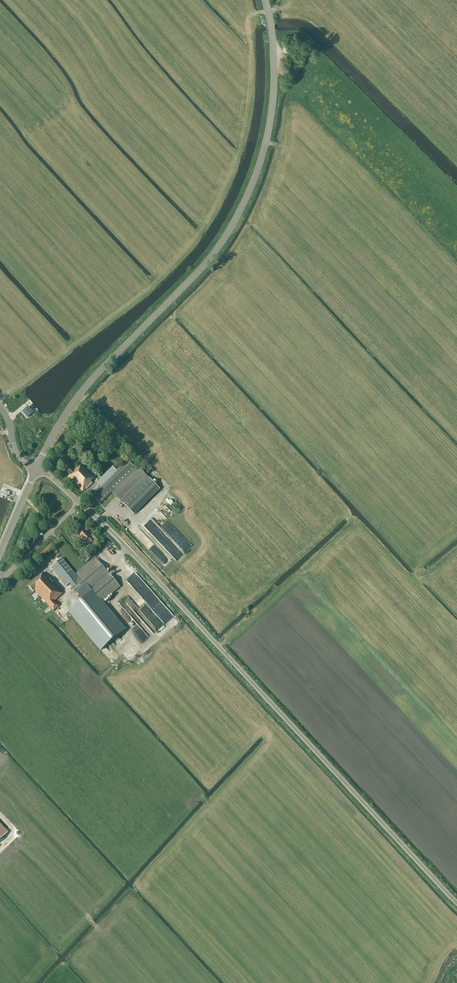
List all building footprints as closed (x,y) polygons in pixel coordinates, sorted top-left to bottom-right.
[(32,414),(27,407),(23,411),(28,417),(32,414)] [(135,469),(127,460),(117,470),(113,467),(97,482),(101,486),(92,495),(100,503),(112,492),(133,514),(159,489),(138,467),(138,466),(135,469)] [(90,482),(95,477),(96,476),(93,473),(92,474),(81,464),(74,471),(68,465),(64,469),(70,475),(68,477),(83,492),(86,488),(87,489),(92,484),(90,482)] [(163,538),(165,537),(147,518),(142,523),(156,536),(159,534),(163,538)] [(88,542),(89,544),(92,541),(91,540),(89,538),(90,537),(87,534),(84,531),(80,535),(83,538),(82,538),(85,541),(86,540),(88,542)] [(94,533),(91,536),(98,543),(101,540),(94,533)] [(182,554),(167,538),(161,544),(176,560),(182,554)] [(103,555),(108,550),(104,545),(98,550),(103,555)] [(158,549),(154,553),(167,565),(171,560),(158,549)] [(75,573),(62,558),(51,568),(66,586),(70,583),(83,599),(69,611),(101,650),(125,630),(101,602),(120,586),(95,557),(75,573)] [(43,572),(28,586),(34,592),(35,591),(53,611),(59,606),(55,601),(63,594),(43,572)] [(71,592),(67,596),(75,604),(79,601),(71,592)] [(106,601),(111,606),(118,599),(113,594),(106,601)]
